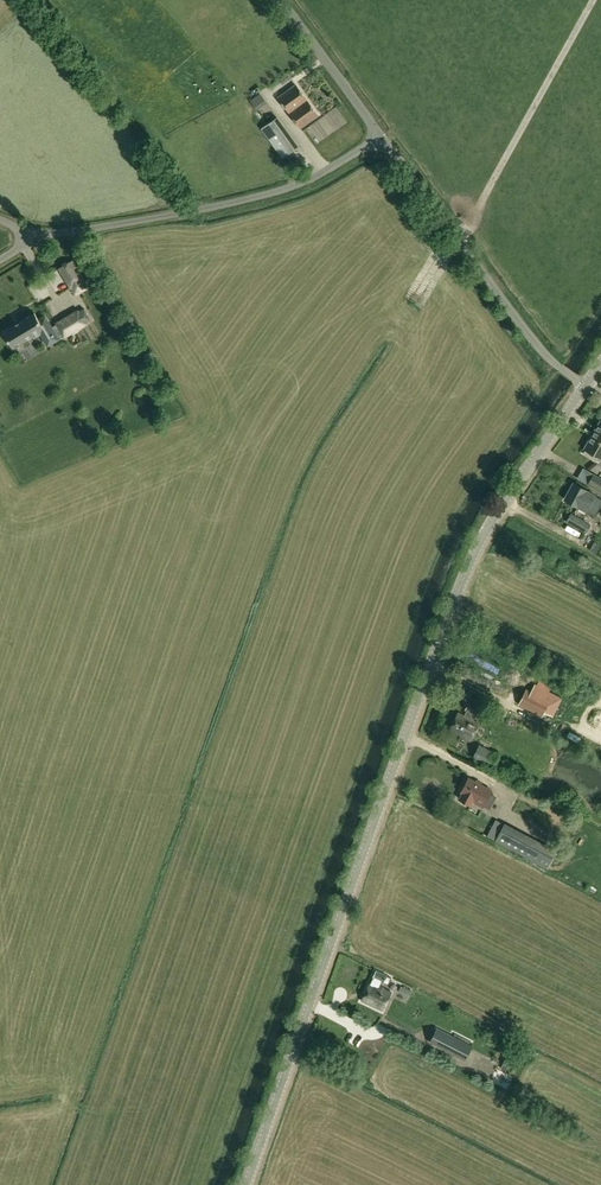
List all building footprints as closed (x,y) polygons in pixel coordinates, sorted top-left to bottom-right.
[(301,127),(317,115),(296,85),(279,97),(301,127)] [(250,101),(257,109),(266,102),(259,93),(250,101)] [(298,146),(277,118),(262,128),(283,157),(298,146)] [(85,281),(73,260),(58,269),(70,290),(71,289),(75,296),(75,295),(76,296),(88,289),(88,288),(89,288),(85,281)] [(62,338),(64,336),(65,337),(72,332),(73,334),(79,330),(78,329),(86,324),(86,323),(91,320),(85,309),(79,312),(78,311),(57,324),(52,327),(46,316),(39,320),(35,313),(24,319),(24,320),(3,332),(13,348),(34,336),(35,337),(48,329),(55,341),(55,342),(62,338)] [(39,340),(28,348),(32,354),(43,345),(39,340)] [(600,420),(591,436),(600,441),(600,420)] [(584,453),(598,462),(600,458),(600,441),(591,436),(584,448),(586,450),(584,453)] [(600,493),(600,478),(583,468),(577,478),(588,484),(587,485),(600,493)] [(586,510),(594,494),(574,483),(565,499),(586,510)] [(591,524),(571,513),(566,522),(586,533),(591,524)] [(563,698),(535,684),(531,691),(527,689),(519,704),(542,717),(545,712),(553,717),(563,698)] [(465,709),(467,711),(477,716),(481,708),(469,702),(465,709)] [(471,740),(479,723),(457,712),(449,729),(471,740)] [(479,728),(486,730),(488,722),(480,721),(479,728)] [(499,754),(480,744),(472,757),(492,768),(499,754)] [(462,795),(460,799),(471,805),(473,801),(483,807),(492,790),(469,777),(460,794),(462,795)] [(576,814),(573,818),(584,827),(587,822),(576,814)] [(495,841),(526,857),(536,839),(505,822),(495,841)] [(384,983),(388,975),(376,969),(373,977),(384,983)] [(370,982),(361,1000),(382,1010),(391,992),(370,982)] [(473,1046),(437,1027),(429,1043),(465,1061),(473,1046)]
